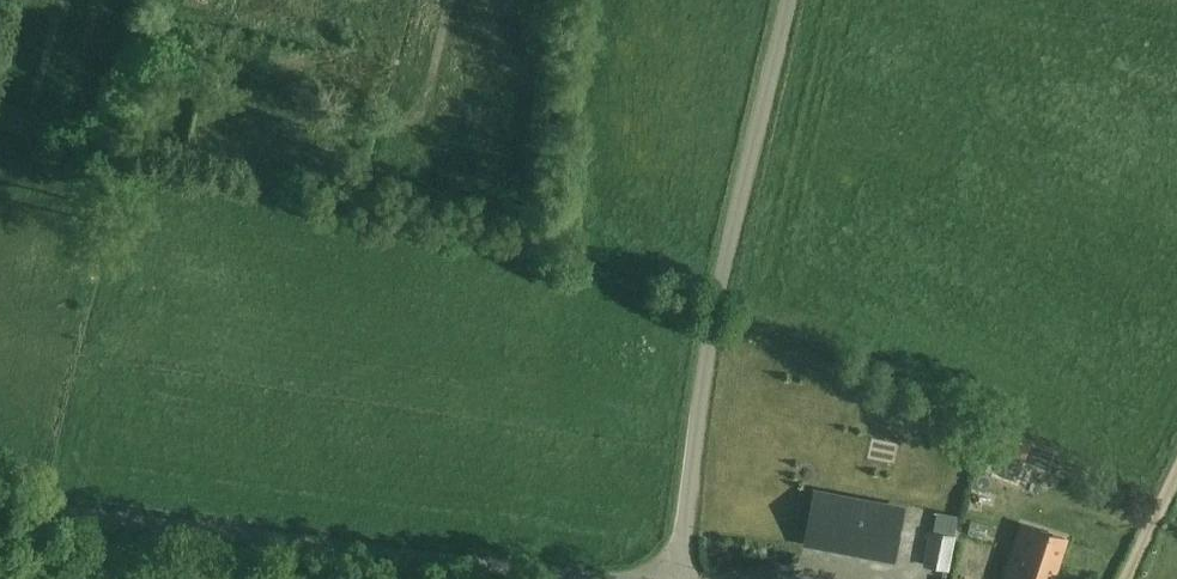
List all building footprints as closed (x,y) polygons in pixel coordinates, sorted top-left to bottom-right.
[(306,16),(320,19),(324,5),(310,2),(306,16)] [(393,40),(382,38),(380,47),(391,50),(393,40)] [(1050,473),(1057,459),(1031,445),(1023,459),(1050,473)] [(1031,511),(1051,512),(1052,479),(1032,479),(1031,511)] [(848,548),(850,539),(864,542),(862,551),(894,557),(903,514),(820,497),(811,541),(848,548)] [(1065,538),(1024,524),(1006,578),(1052,578),(1065,538)] [(955,537),(932,533),(925,565),(949,570),(955,537)]
